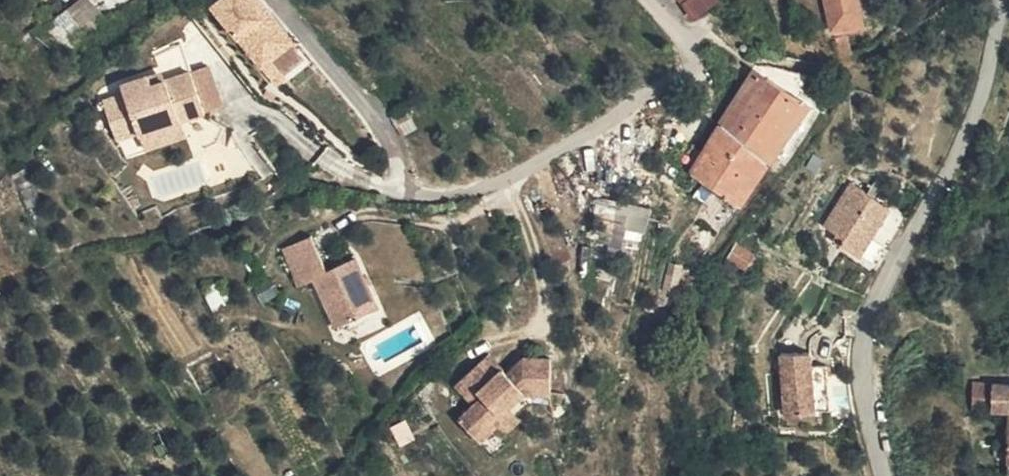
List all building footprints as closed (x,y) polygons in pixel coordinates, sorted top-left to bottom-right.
[(686,8),(699,0),(680,0),(686,8)] [(718,0),(713,0),(690,11),(702,26),(725,13),(718,0)] [(842,24),(850,23),(847,0),(838,0),(842,24)] [(877,32),(873,0),(847,0),(850,23),(852,36),(877,32)] [(768,64),(761,74),(804,94),(816,64),(768,64)] [(726,128),(774,159),(779,151),(791,158),(825,104),(804,94),(761,74),(726,128)] [(147,94),(164,90),(160,78),(144,84),(147,94)] [(135,148),(176,133),(201,123),(187,83),(164,90),(147,94),(144,84),(119,93),(135,148)] [(396,120),(404,144),(422,138),(416,113),(396,120)] [(713,149),(761,180),(774,159),(726,128),(713,149)] [(180,146),(176,133),(135,148),(139,161),(180,146)] [(700,169),(746,204),(761,180),(713,149),(700,169)] [(696,211),(712,186),(702,179),(685,204),(696,211)] [(851,241),(882,269),(891,260),(886,248),(897,234),(913,234),(919,225),(867,181),(839,216),(848,226),(856,232),(851,241)] [(595,201),(591,242),(643,247),(647,206),(595,201)] [(841,232),(851,241),(856,232),(848,226),(841,232)] [(689,244),(700,251),(704,243),(695,236),(689,244)] [(316,283),(332,276),(317,238),(289,250),(304,287),(316,283)] [(741,252),(756,263),(763,251),(751,241),(741,252)] [(361,263),(332,276),(316,283),(336,334),(382,315),(361,263)] [(667,275),(663,302),(673,303),(678,278),(667,275)] [(788,407),(836,409),(839,363),(825,362),(824,345),(790,344),(788,407)] [(482,360),(472,373),(487,386),(497,374),(482,360)] [(487,386),(472,373),(443,407),(466,427),(453,441),(477,461),(492,442),(488,438),(501,421),(517,402),(542,401),(544,365),(521,363),(506,382),(497,374),(487,386)] [(987,394),(987,423),(999,423),(1001,393),(987,394)] [(999,423),(1008,423),(1008,393),(1001,393),(999,423)] [(488,438),(492,442),(501,450),(514,433),(501,421),(488,438)]
